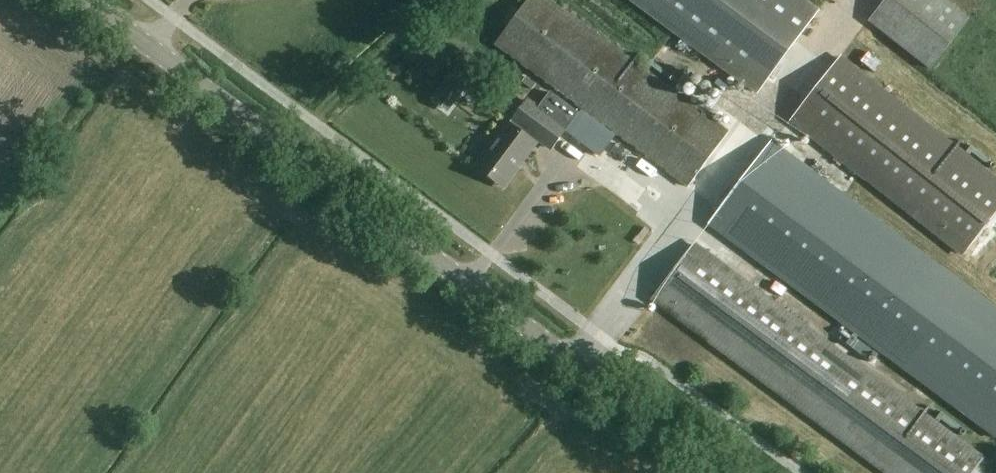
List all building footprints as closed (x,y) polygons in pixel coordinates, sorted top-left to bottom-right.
[(728,132),(550,0),(529,0),(496,44),(688,186),(728,132)] [(807,0),(636,0),(761,92),(821,10),(807,0)] [(970,19),(946,0),(885,0),(869,21),(932,69),(970,19)] [(841,58),(790,123),(961,258),(995,214),(995,178),(841,58)] [(452,71),(431,99),(449,112),(470,84),(452,71)] [(525,103),(506,129),(505,128),(477,165),(505,185),(537,141),(551,151),(565,132),(525,103)] [(589,144),(598,130),(589,124),(580,138),(589,144)] [(710,223),(995,436),(995,309),(771,142),(710,223)] [(651,297),(888,472),(971,472),(982,459),(693,244),(651,297)]
